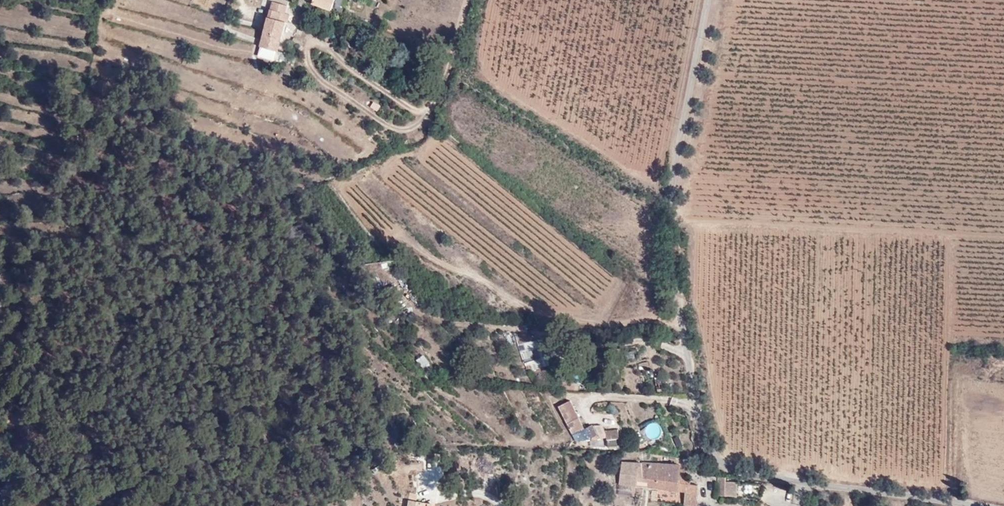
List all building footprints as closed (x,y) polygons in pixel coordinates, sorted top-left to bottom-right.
[(336,0),(315,0),(313,5),(333,10),(334,5),(336,0)] [(273,2),(261,47),(268,50),(277,53),(285,25),(288,26),(291,13),(287,12),(289,7),(273,2)] [(541,340),(518,347),(525,371),(549,364),(541,340)] [(417,360),(423,368),(430,363),(424,355),(417,360)] [(648,362),(638,362),(638,370),(648,370),(648,362)] [(590,445),(569,401),(558,407),(576,445),(590,445)] [(660,426),(648,424),(646,435),(658,438),(660,426)] [(619,432),(606,432),(606,440),(619,440),(619,432)] [(628,461),(627,484),(639,486),(640,478),(651,479),(650,487),(687,492),(688,505),(696,505),(701,505),(701,500),(700,499),(702,484),(693,483),(693,479),(687,479),(688,469),(683,468),(683,463),(638,461),(628,461)] [(732,474),(729,473),(727,492),(735,493),(737,476),(732,474)] [(743,483),(740,492),(756,497),(759,488),(743,483)]
